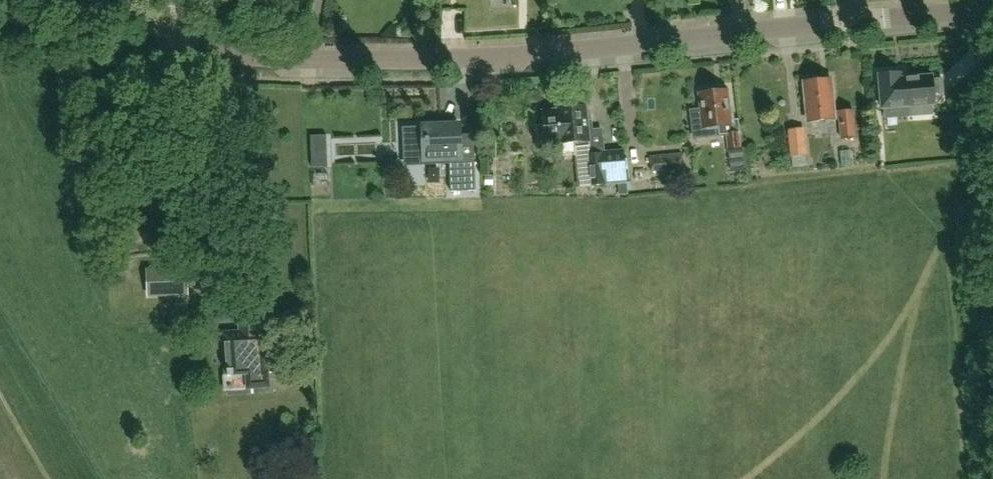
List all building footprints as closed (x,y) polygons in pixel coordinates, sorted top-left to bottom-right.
[(943,93),(942,80),(933,81),(932,76),(904,78),(904,74),(893,74),(890,72),(884,73),(882,75),(879,76),(882,109),(907,107),(908,117),(933,115),(932,105),(935,104),(934,94),(943,93)] [(831,80),(805,83),(809,122),(840,119),(842,139),(857,137),(854,112),(835,114),(831,80)] [(704,94),(700,95),(704,127),(719,126),(720,137),(729,136),(729,134),(740,133),(739,120),(734,121),(732,107),(730,109),(728,92),(715,93),(712,90),(705,91),(704,94)] [(558,110),(558,111),(543,112),(546,145),(561,144),(561,145),(575,143),(576,148),(590,147),(587,107),(573,108),(572,106),(561,107),(561,110),(558,110)] [(461,142),(460,125),(403,127),(404,154),(425,153),(425,160),(450,159),(451,192),(476,191),(474,142),(461,142)] [(793,167),(807,166),(806,156),(807,156),(805,129),(787,130),(790,157),(791,157),(793,167)] [(740,133),(729,134),(730,150),(742,149),(740,133)] [(327,135),(311,135),(312,152),(328,151),(327,135)] [(624,150),(606,152),(610,184),(628,182),(624,150)] [(610,184),(606,152),(586,154),(589,186),(610,184)] [(673,173),(672,155),(632,159),(634,186),(651,185),(650,175),(673,173)] [(150,295),(173,295),(172,270),(149,271),(150,295)] [(242,334),(226,335),(231,391),(231,392),(272,388),(271,374),(274,374),(274,371),(270,372),(267,333),(270,333),(269,312),(241,314),(242,334)]
